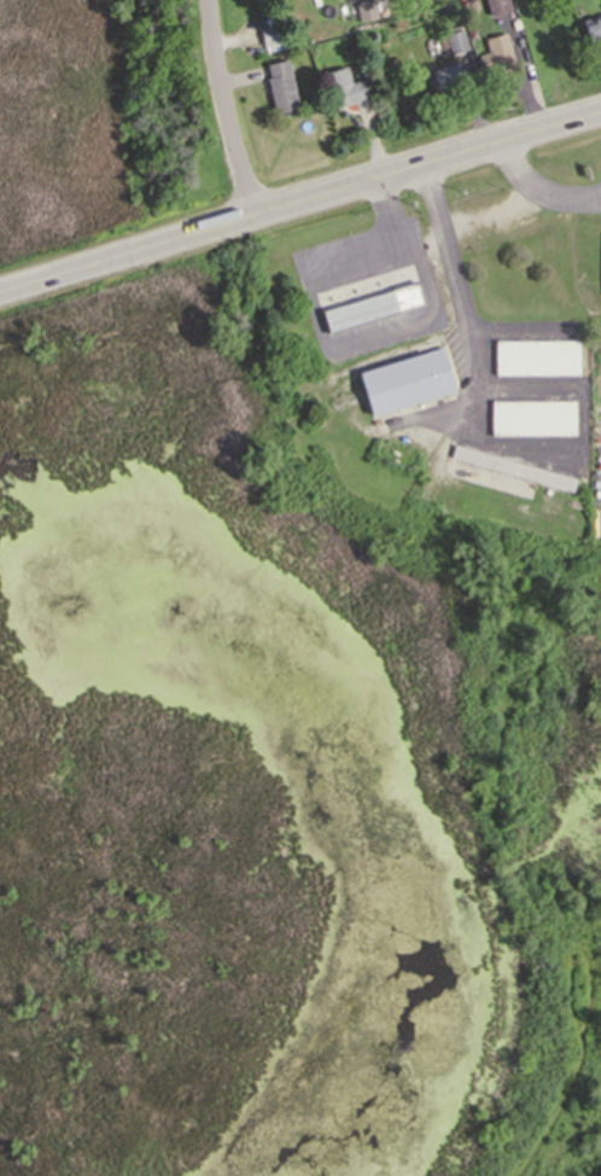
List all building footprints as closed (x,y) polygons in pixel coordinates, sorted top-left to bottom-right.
[(355,1),(361,0),(367,0),(370,16),(357,18),(355,1)] [(457,1),(461,0),(465,0),(467,7),(460,8),(457,1)] [(467,1),(470,0),(476,0),(478,6),(469,10),(467,1)] [(491,14),(486,0),(507,0),(509,10),(491,14)] [(447,13),(444,5),(455,2),(456,11),(447,13)] [(379,17),(377,10),(384,7),(386,14),(379,17)] [(582,17),(600,11),(600,35),(588,39),(582,17)] [(261,41),(258,27),(275,23),(279,37),(261,41)] [(445,52),(439,30),(457,25),(463,47),(445,52)] [(480,74),(475,57),(489,52),(488,48),(485,50),(483,42),(501,35),(510,65),(480,74)] [(278,107),(268,74),(270,72),(267,60),(288,54),(300,101),(278,107)] [(434,87),(431,74),(457,65),(461,78),(434,87)] [(333,104),(323,71),(343,66),(346,82),(363,77),(368,94),(333,104)] [(321,315),(416,287),(421,308),(328,336),(321,315)] [(498,371),(498,338),(582,337),(583,369),(498,371)] [(374,406),(363,366),(443,342),(455,382),(374,406)] [(495,430),(494,396),(577,396),(577,430),(495,430)] [(574,487),(455,448),(459,436),(578,475),(574,487)]
